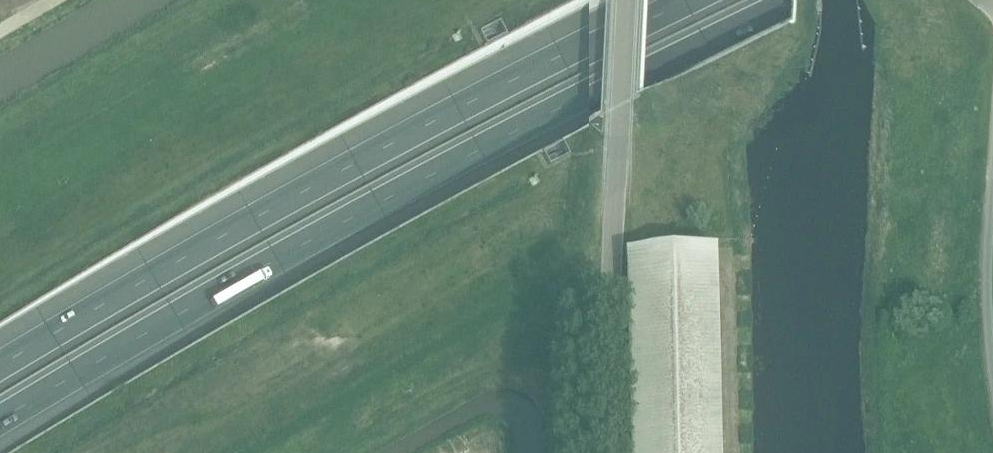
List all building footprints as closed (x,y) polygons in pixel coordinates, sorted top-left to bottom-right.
[(715,249),(627,252),(632,452),(720,452),(715,249)]
